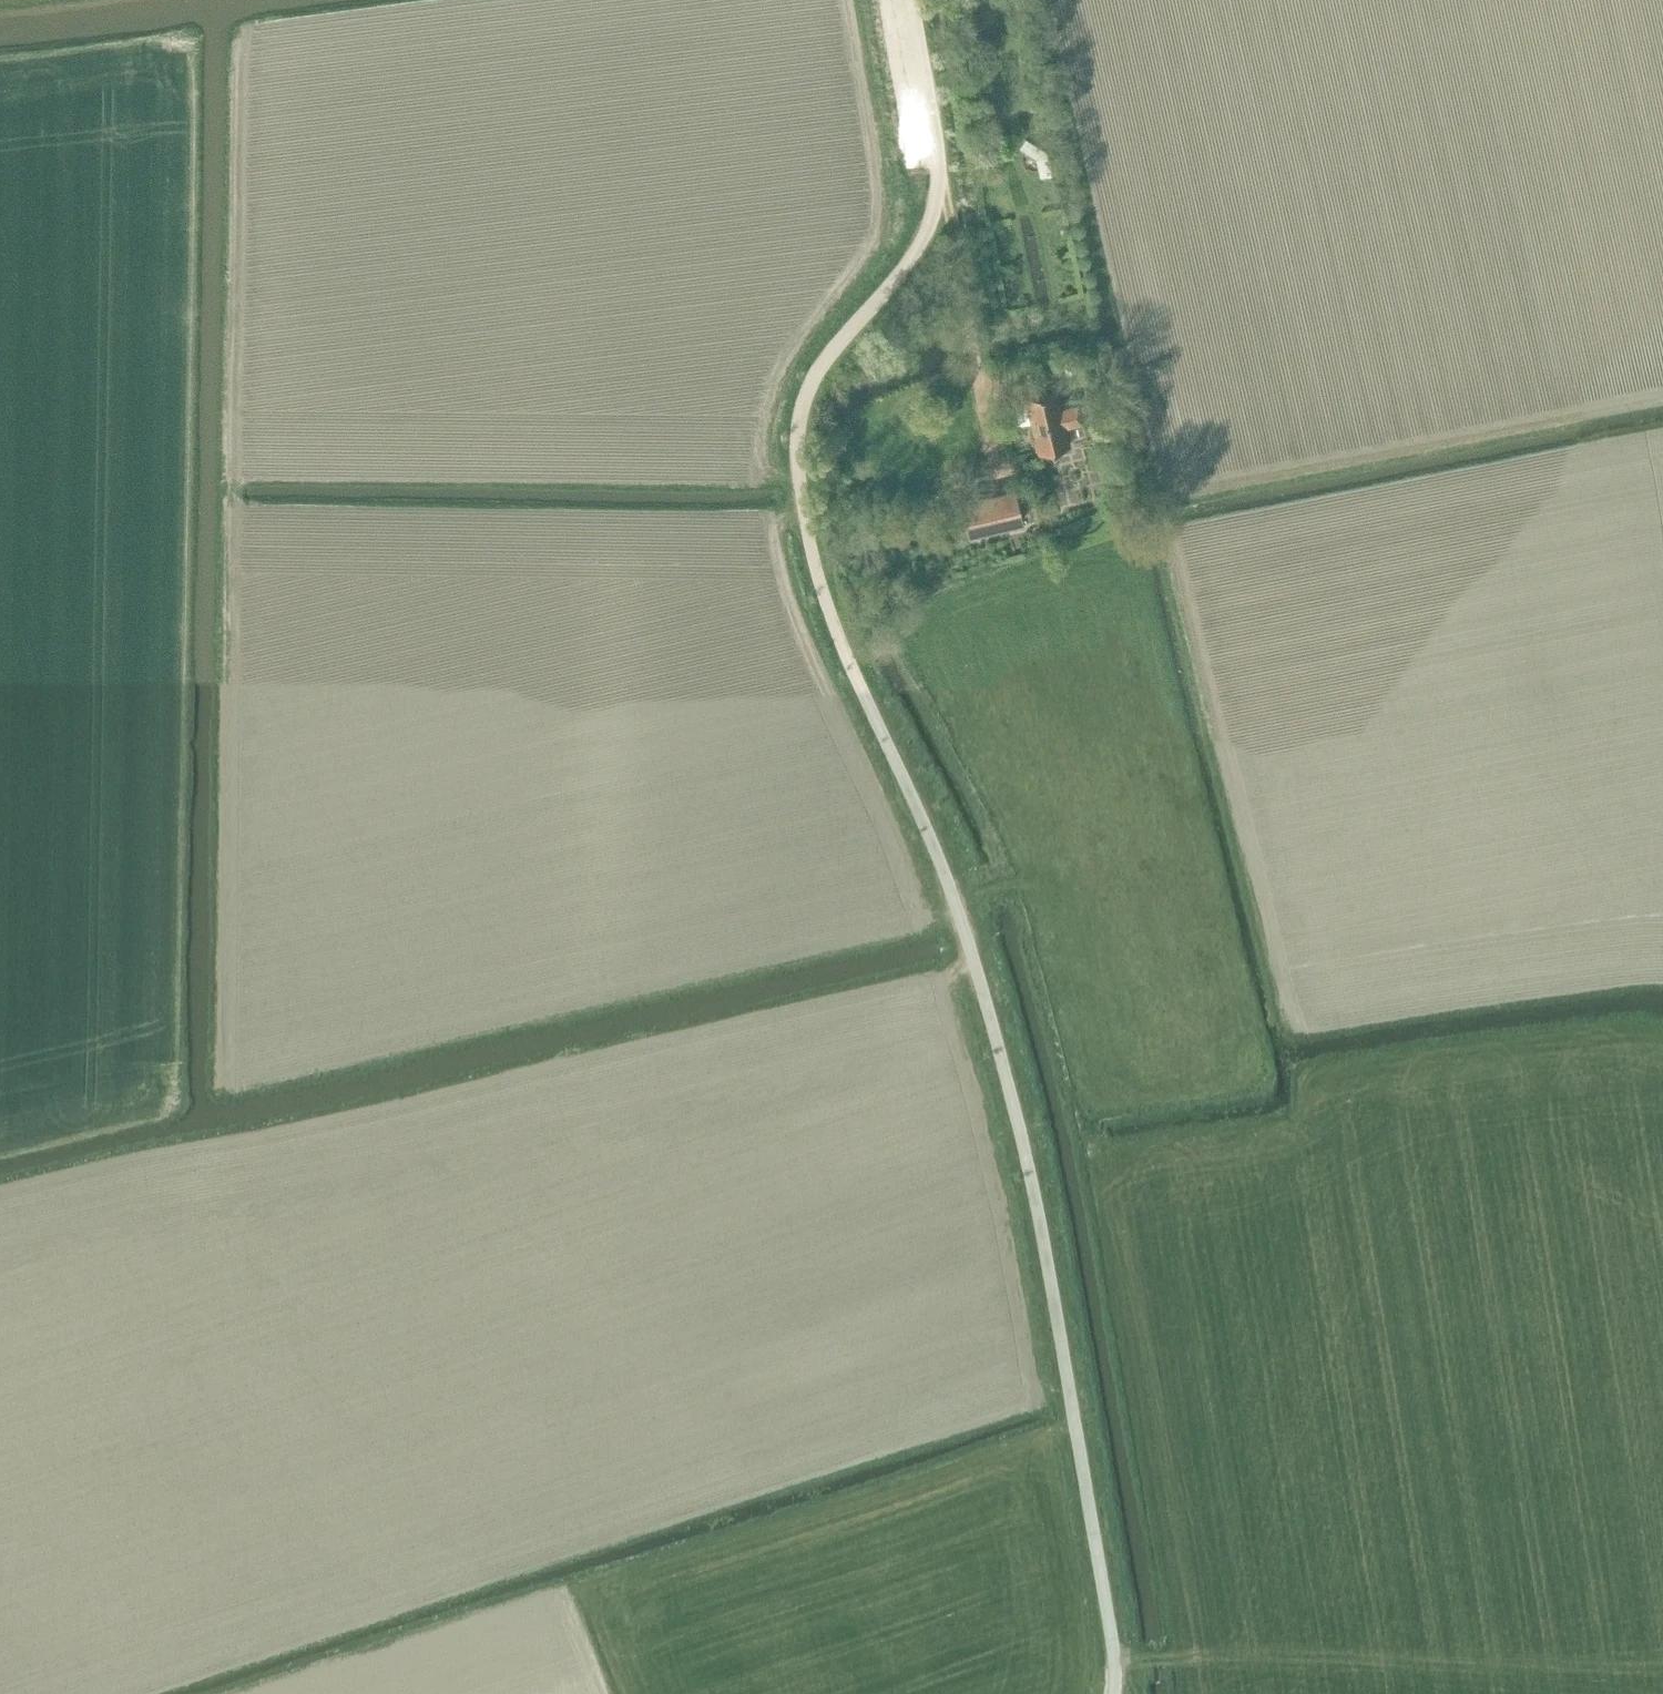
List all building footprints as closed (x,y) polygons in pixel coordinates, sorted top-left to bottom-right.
[(1063,427),(1081,423),(1077,403),(1060,407),(1056,390),(1024,398),(1037,452),(1068,444),(1063,427)] [(1032,508),(1030,496),(1027,485),(961,500),(968,532),(1020,520),(1018,511),(1032,508)]
